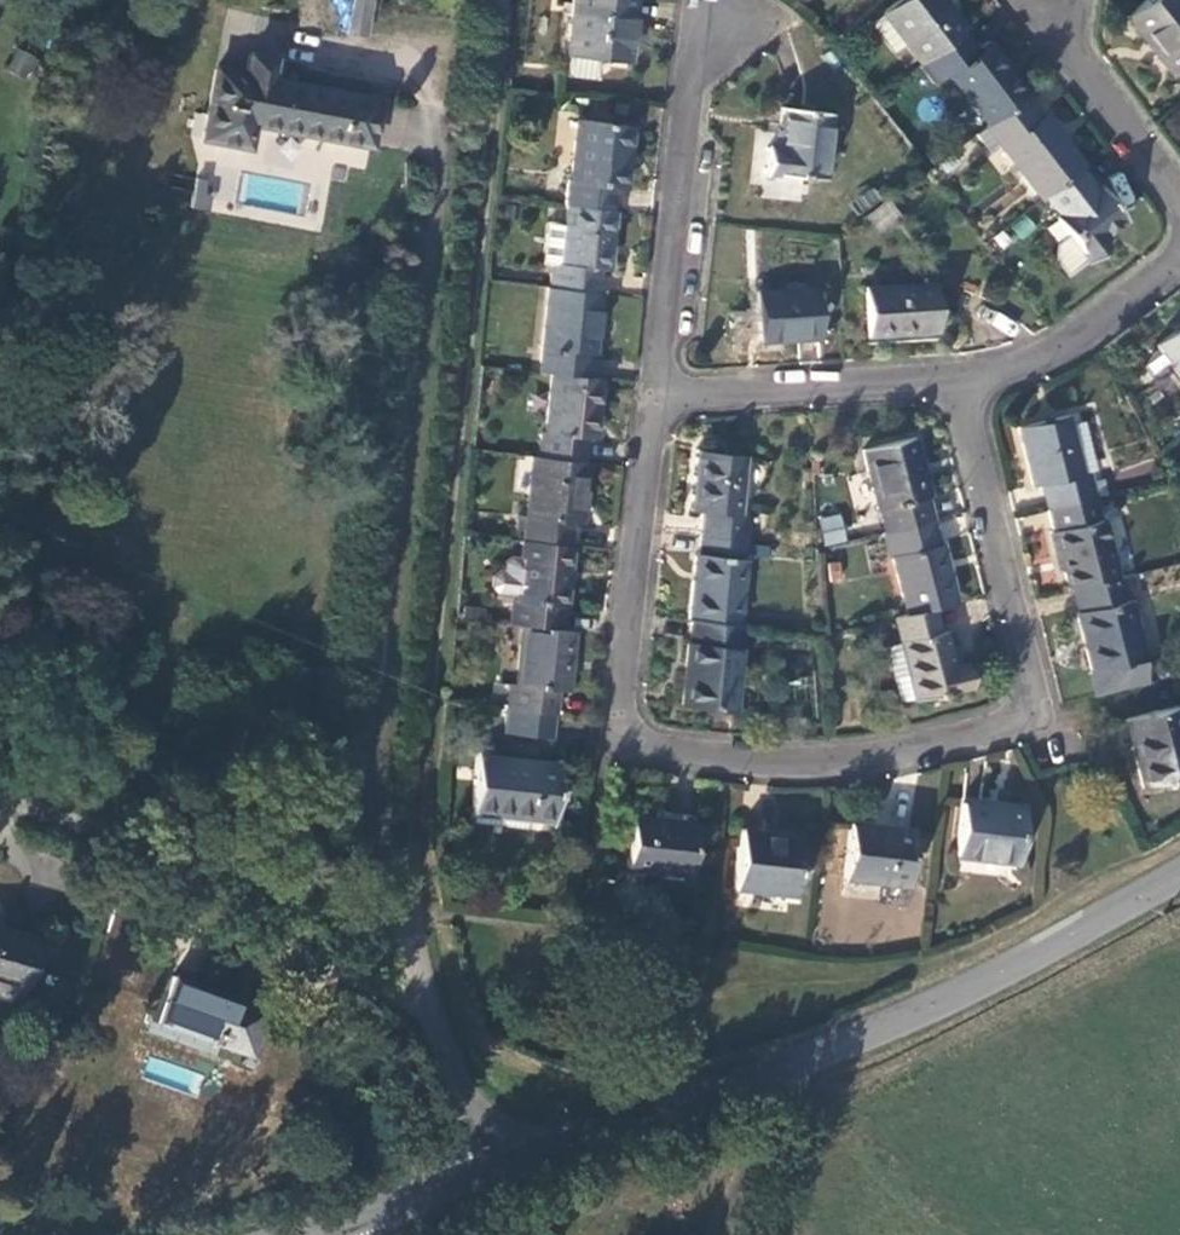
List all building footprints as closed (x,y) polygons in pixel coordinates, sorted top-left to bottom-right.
[(365,36),(373,0),(371,0),(354,0),(347,34),(365,36)] [(565,54),(568,54),(600,58),(615,60),(618,32),(628,32),(631,0),(569,0),(565,54)] [(963,30),(940,0),(898,0),(880,14),(919,65),(923,61),(961,31),(963,30)] [(1126,16),(1171,74),(1179,67),(1179,0),(1147,0),(1126,16)] [(976,50),(961,31),(923,61),(938,80),(947,72),(988,126),(1024,97),(1026,95),(987,42),(976,50)] [(7,68),(28,78),(37,58),(16,48),(7,68)] [(600,58),(568,54),(566,72),(571,79),(591,81),(598,76),(600,58)] [(252,123),(369,146),(378,100),(269,78),(272,60),(247,57),(244,76),(216,70),(201,139),(247,147),(252,123)] [(1040,116),(1024,97),(988,126),(981,131),(995,149),(999,146),(1039,200),(1045,195),(1079,169),(1082,166),(1044,113),(1040,116)] [(820,184),(828,119),(780,113),(776,152),(764,151),(760,177),(820,184)] [(563,207),(611,212),(614,188),(622,189),(628,129),(574,122),(567,181),(565,182),(563,207)] [(1094,187),(1079,169),(1045,195),(1058,213),(1054,217),(1066,233),(1053,243),(1051,256),(1064,273),(1084,257),(1086,260),(1106,247),(1100,237),(1124,221),(1097,185),(1094,187)] [(886,200),(864,216),(877,234),(899,218),(886,200)] [(607,272),(614,213),(611,212),(563,207),(556,265),(550,265),(547,289),(596,295),(597,271),(607,272)] [(931,284),(865,288),(869,337),(935,331),(931,284)] [(593,354),(598,296),(596,295),(547,289),(539,373),(551,375),(586,378),(588,354),(593,354)] [(815,289),(759,292),(760,344),(817,339),(815,289)] [(1156,349),(1179,381),(1179,331),(1156,349)] [(594,440),(601,380),(586,378),(551,375),(544,433),(541,434),(539,460),(583,464),(586,438),(594,440)] [(1042,487),(1047,508),(1096,496),(1090,473),(1099,470),(1086,416),(1072,421),(1070,415),(1020,429),(1035,489),(1042,487)] [(884,533),(930,521),(924,498),(928,497),(915,439),(862,452),(875,508),(877,508),(884,533)] [(702,514),(700,538),(743,542),(746,544),(749,518),(739,517),(745,457),(695,451),(688,512),(702,514)] [(581,523),(587,463),(583,464),(539,460),(530,458),(522,541),(568,546),(570,522),(581,523)] [(1068,591),(1074,590),(1118,579),(1103,518),(1102,519),(1096,496),(1047,508),(1053,532),(1049,533),(1059,571),(1062,571),(1068,591)] [(838,516),(818,520),(825,547),(844,542),(838,516)] [(884,533),(882,533),(887,555),(891,554),(905,615),(931,609),(952,603),(938,544),(935,544),(930,521),(884,533)] [(743,542),(700,538),(698,554),(694,553),(686,622),(692,622),(737,627),(745,559),(742,559),(743,542)] [(564,605),(570,546),(568,546),(522,541),(519,561),(515,600),(511,600),(508,626),(520,626),(557,631),(560,605),(564,605)] [(515,600),(519,561),(507,559),(501,564),(501,574),(496,573),(490,577),(488,589),(492,594),(512,596),(511,600),(515,600)] [(1089,673),(1095,696),(1146,684),(1140,662),(1144,659),(1130,601),(1125,603),(1119,579),(1118,579),(1074,590),(1080,613),(1076,615),(1091,672),(1089,673)] [(905,615),(893,618),(899,643),(914,700),(914,702),(969,686),(963,663),(951,666),(942,631),(938,632),(931,609),(905,615)] [(739,650),(741,628),(737,627),(692,622),(690,645),(686,644),(679,703),(733,711),(741,650),(739,650)] [(566,692),(574,633),(557,631),(520,626),(514,685),(508,685),(505,711),(555,717),(558,692),(566,692)] [(882,647),(896,704),(914,700),(899,643),(882,647)] [(1126,720),(1143,787),(1179,779),(1179,707),(1179,706),(1126,720)] [(552,739),(555,717),(505,711),(503,734),(552,739)] [(533,762),(474,755),(468,815),(469,816),(468,829),(523,835),(523,827),(549,829),(557,774),(532,771),(533,762)] [(957,857),(1015,866),(1022,809),(999,807),(997,811),(963,807),(957,857)] [(689,824),(629,817),(624,869),(682,876),(689,824)] [(911,831),(850,824),(843,877),(903,886),(911,831)] [(734,889),(792,896),(799,840),(765,836),(765,832),(740,829),(734,889)] [(39,941),(0,929),(0,988),(22,995),(39,941)] [(248,1057),(266,1012),(174,978),(158,1023),(248,1057)]
